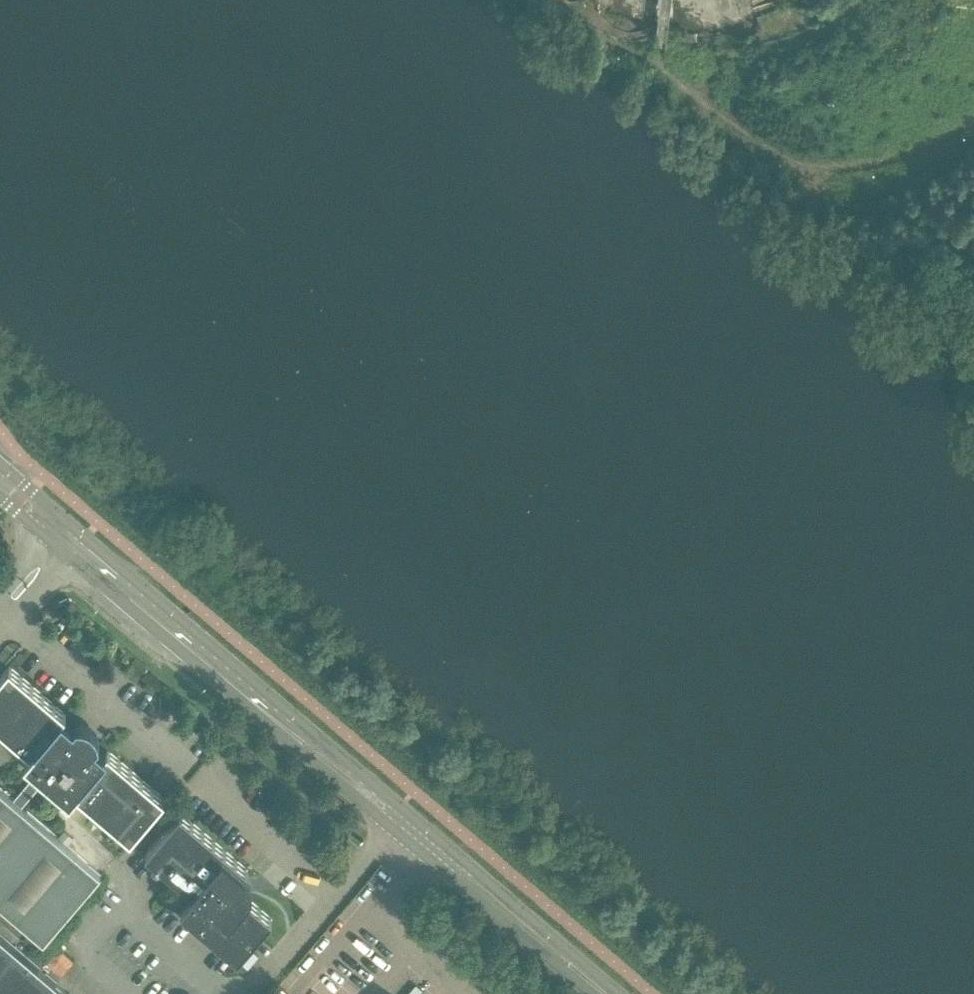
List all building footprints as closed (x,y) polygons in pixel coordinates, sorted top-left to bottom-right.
[(43,939),(99,874),(101,872),(52,831),(22,805),(46,777),(70,798),(75,791),(112,822),(130,838),(145,821),(148,824),(153,827),(160,834),(145,851),(195,893),(181,910),(238,958),(272,918),(249,897),(248,897),(244,893),(243,892),(241,876),(245,871),(248,868),(180,811),(165,828),(150,815),(165,798),(108,749),(106,751),(97,743),(90,738),(92,735),(82,727),(80,729),(73,724),(64,716),(66,713),(9,665),(0,676),(0,727),(29,752),(24,758),(37,770),(14,798),(0,786),(0,903),(43,939)] [(0,933),(0,993),(72,993),(0,933)]
